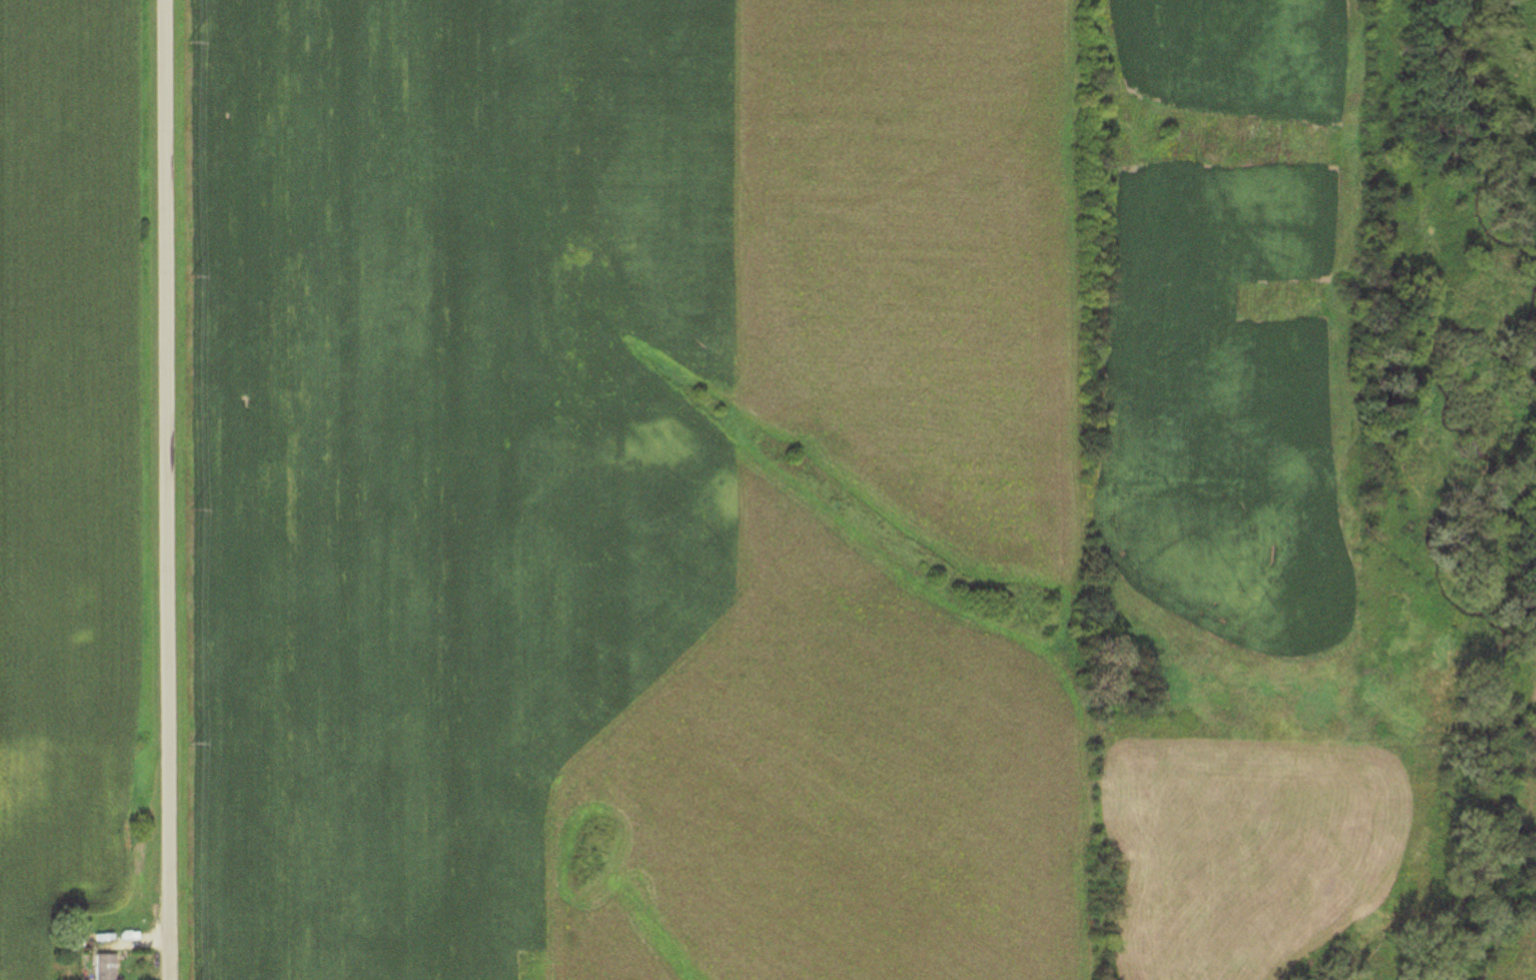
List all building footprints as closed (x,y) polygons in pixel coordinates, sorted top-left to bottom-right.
[(111,955),(88,955),(88,979),(111,979),(111,955)]
